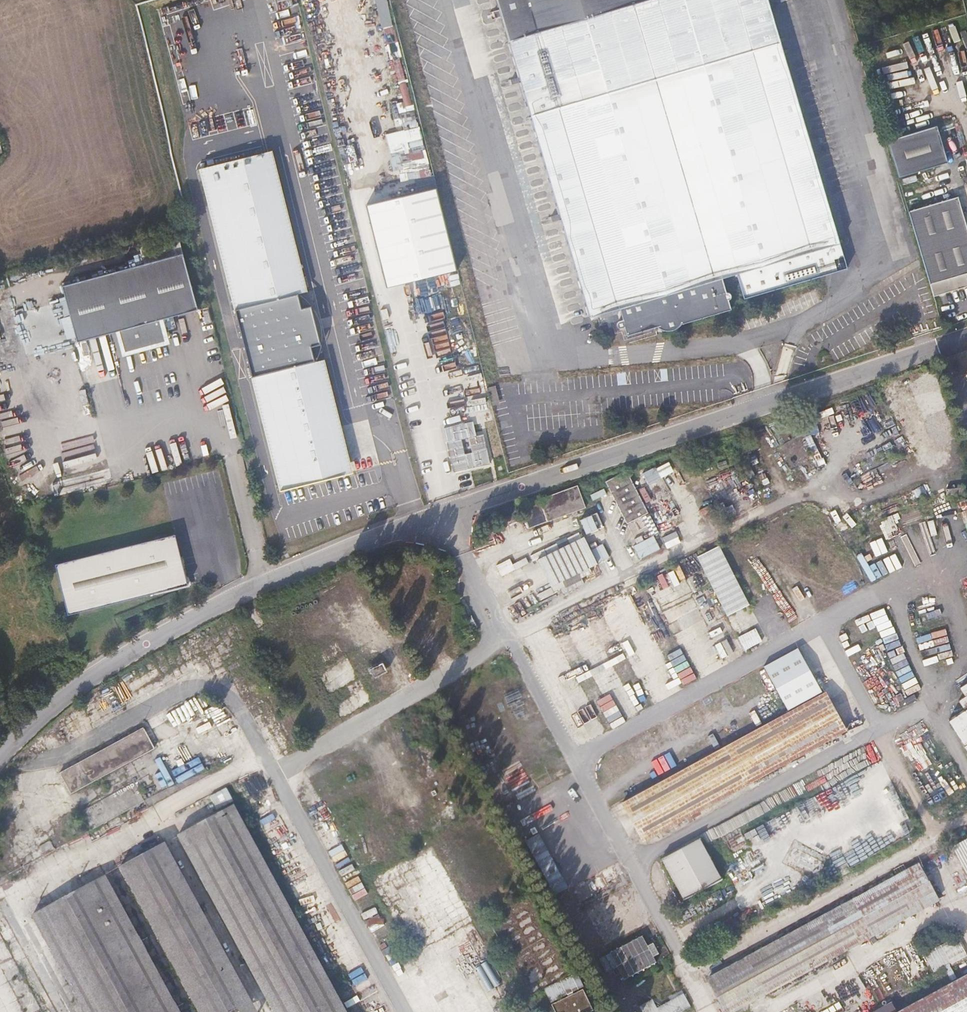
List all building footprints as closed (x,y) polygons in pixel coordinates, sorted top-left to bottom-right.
[(781,50),(772,20),(766,0),(492,0),(530,121),(542,159),(595,329),(622,321),(624,325),(624,328),(621,331),(620,333),(620,337),(622,339),(625,341),(629,341),(631,347),(659,338),(663,344),(666,346),(669,347),(676,348),(680,346),(685,342),(687,337),(737,321),(736,316),(738,313),(738,309),(738,306),(734,303),(731,300),(729,294),(730,291),(741,287),(750,311),(780,302),(832,285),(852,280),(813,150),(805,125),(781,50)] [(398,43),(387,45),(390,59),(401,56),(398,43)] [(394,66),(398,82),(405,81),(401,65),(394,66)] [(405,131),(409,153),(424,150),(420,128),(405,131)] [(954,178),(944,141),(893,155),(904,192),(954,178)] [(426,151),(400,156),(403,171),(429,166),(426,151)] [(282,494),(355,476),(273,153),(200,172),(282,494)] [(396,280),(461,264),(442,185),(377,201),(396,280)] [(963,213),(914,227),(937,311),(966,302),(966,227),(963,213)] [(122,351),(147,345),(165,341),(160,319),(197,310),(180,237),(141,247),(144,263),(62,282),(75,339),(117,329),(122,351)] [(452,473),(490,467),(484,433),(476,434),(473,423),(444,428),(452,473)] [(153,461),(154,467),(177,462),(175,456),(153,461)] [(649,467),(638,471),(641,478),(638,479),(667,545),(681,539),(649,467)] [(943,481),(942,469),(930,470),(930,481),(943,481)] [(659,533),(627,472),(607,482),(628,524),(642,517),(652,536),(659,533)] [(529,529),(586,508),(582,496),(590,494),(588,489),(580,491),(578,487),(521,507),(529,529)] [(581,521),(586,532),(602,526),(597,514),(581,521)] [(182,587),(170,536),(93,557),(50,568),(63,618),(182,587)] [(654,537),(633,546),(640,560),(660,551),(654,537)] [(586,540),(539,559),(551,589),(598,570),(586,540)] [(698,558),(725,619),(749,608),(721,547),(698,558)] [(771,593),(777,611),(790,606),(777,566),(756,573),(764,596),(771,593)] [(662,580),(642,587),(646,599),(666,592),(662,580)] [(790,627),(804,621),(799,610),(785,616),(790,627)] [(739,638),(745,651),(762,642),(756,630),(739,638)] [(80,668),(76,660),(67,664),(69,669),(72,672),(80,668)] [(644,841),(847,731),(829,696),(825,692),(737,741),(623,803),(644,841)] [(72,793),(136,759),(155,749),(144,729),(61,773),(72,793)] [(152,777),(193,756),(183,738),(142,760),(152,777)] [(345,1008),(320,962),(271,872),(235,807),(178,837),(273,1011),(347,1011),(345,1008)] [(755,851),(738,822),(724,828),(729,838),(723,842),(734,861),(755,851)] [(845,835),(840,848),(858,856),(864,843),(845,835)] [(722,881),(701,841),(662,862),(684,901),(722,881)] [(954,848),(966,872),(966,841),(954,848)] [(166,844),(120,869),(145,913),(199,1011),(258,1011),(166,844)] [(819,875),(826,859),(793,844),(786,859),(808,869),(807,870),(819,875)] [(939,903),(919,864),(707,980),(724,1011),(737,1011),(939,903)] [(581,901),(619,879),(611,866),(573,887),(581,901)] [(110,882),(106,876),(32,916),(85,1011),(180,1011),(110,882)] [(620,980),(660,960),(651,941),(647,943),(642,933),(606,951),(620,980)] [(966,958),(966,957),(960,937),(924,950),(932,970),(966,958)] [(661,975),(643,984),(658,1011),(682,1011),(661,975)] [(900,1011),(966,1011),(966,977),(900,1011)] [(593,1011),(584,992),(554,1006),(557,1011),(592,1011),(593,1011)] [(489,1003),(476,1010),(477,1011),(493,1011),(489,1003)] [(892,1003),(876,1011),(897,1011),(892,1003)]
